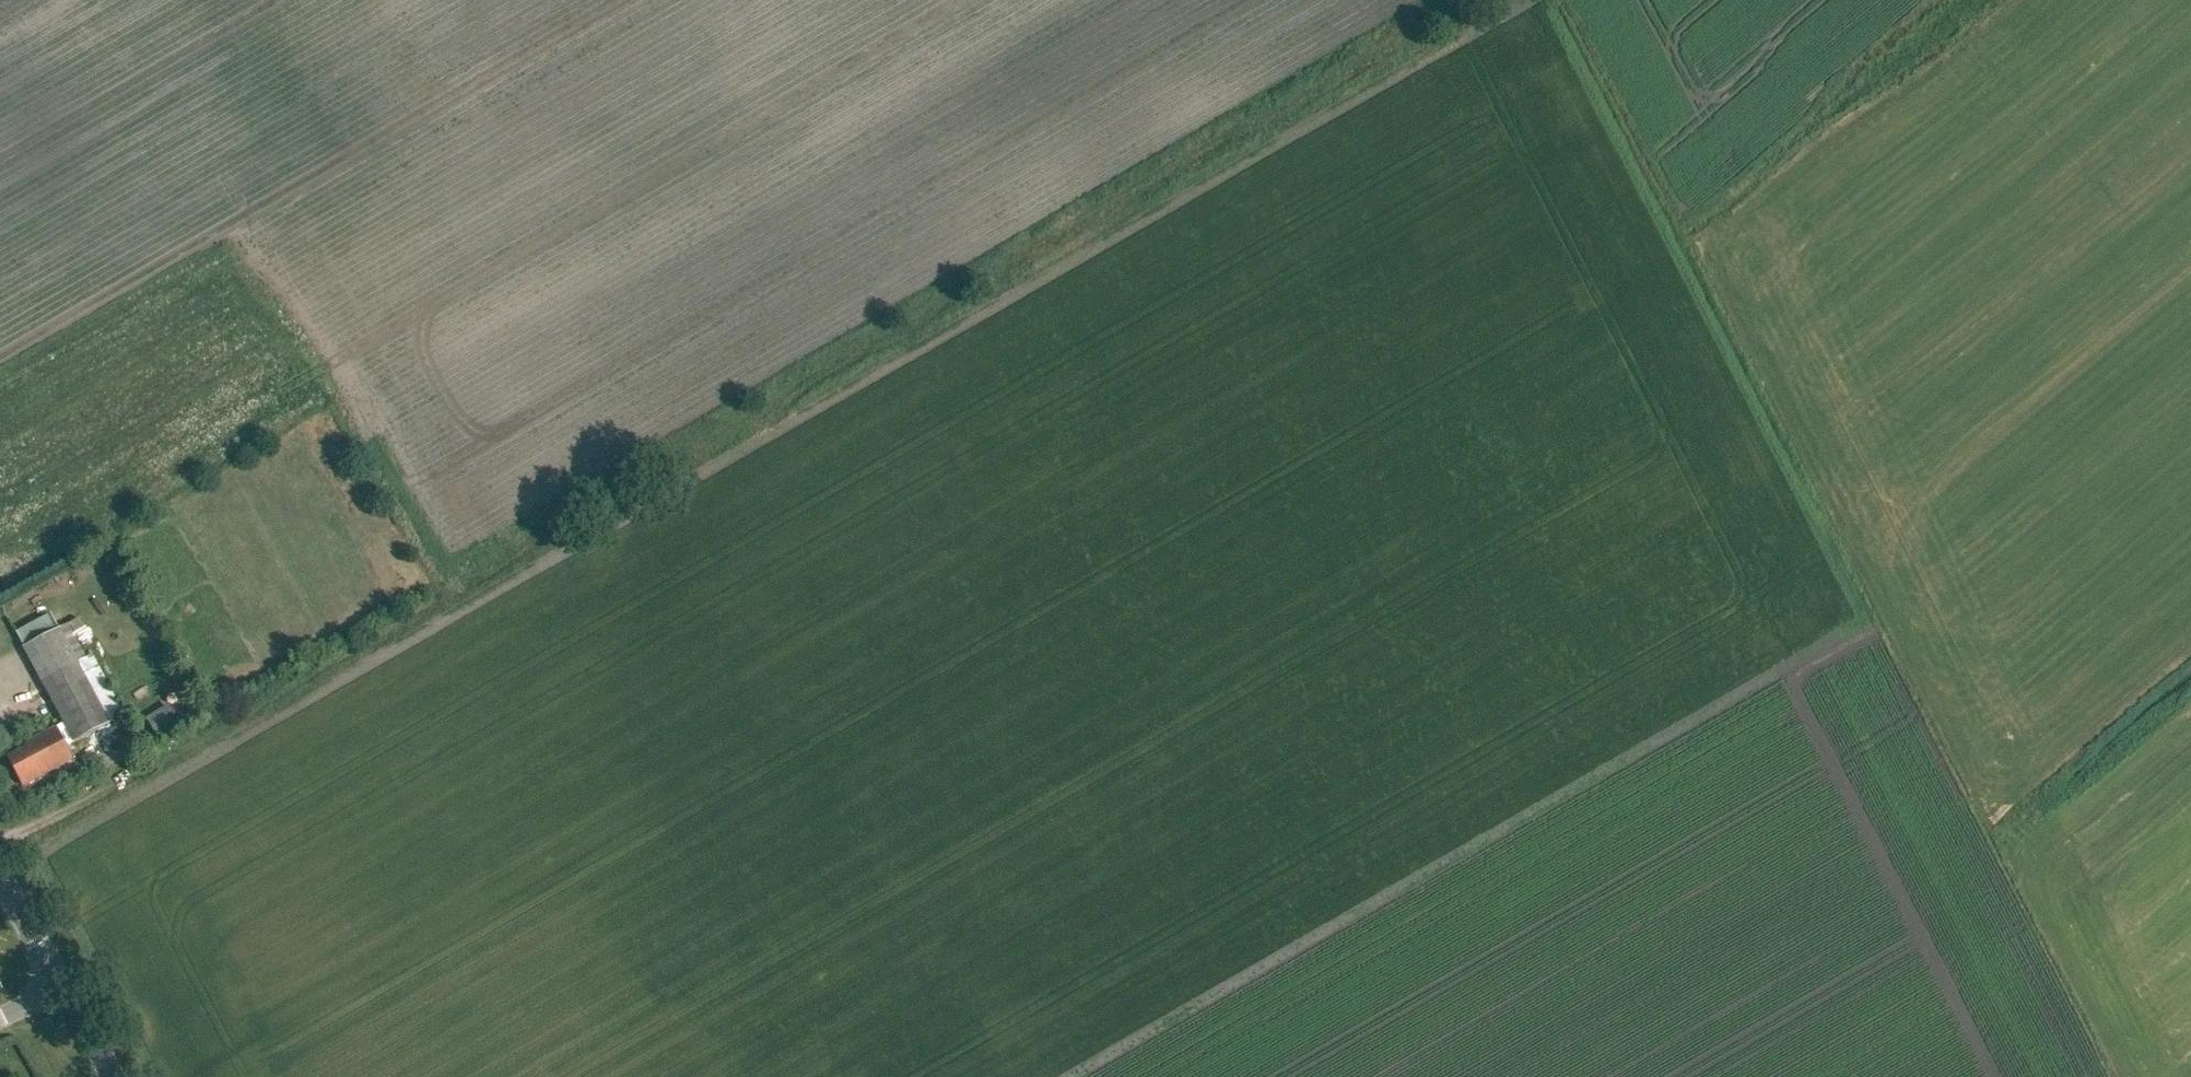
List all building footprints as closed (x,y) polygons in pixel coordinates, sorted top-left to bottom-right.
[(23,745),(25,748),(7,757),(23,786),(73,759),(67,747),(109,724),(77,663),(86,658),(67,624),(24,647),(64,723),(57,727),(56,727),(23,745)]
